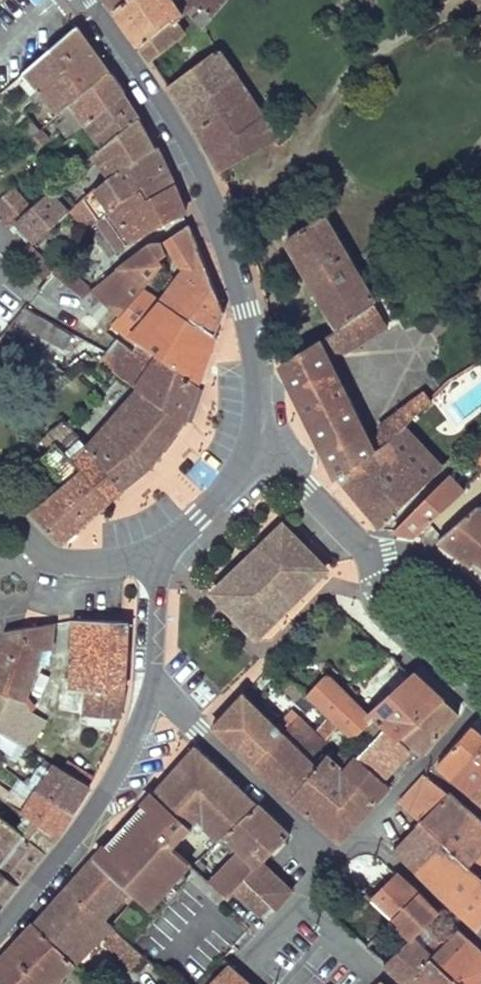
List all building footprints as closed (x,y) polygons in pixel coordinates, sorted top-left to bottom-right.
[(140,47),(170,22),(173,26),(177,23),(189,13),(202,28),(212,19),(229,0),(188,0),(176,9),(171,0),(170,0),(109,0),(140,47)] [(170,22),(140,47),(150,61),(185,33),(177,23),(173,26),(170,22)] [(108,74),(76,29),(76,28),(25,70),(44,94),(59,113),(70,104),(108,74)] [(217,49),(167,86),(196,129),(221,173),(277,139),(256,105),(217,49)] [(44,94),(25,70),(15,78),(34,101),(44,94)] [(123,97),(108,74),(70,104),(74,109),(86,125),(86,126),(123,97)] [(137,120),(123,97),(86,126),(102,148),(137,120)] [(86,125),(74,109),(67,114),(78,131),(86,125)] [(29,140),(39,131),(28,118),(18,128),(29,140)] [(154,150),(137,120),(102,148),(99,151),(115,173),(154,150)] [(46,139),(39,131),(29,140),(36,149),(46,139)] [(170,186),(154,150),(115,173),(109,179),(84,199),(98,219),(108,209),(109,208),(141,190),(147,199),(170,186)] [(115,173),(99,151),(93,156),(109,179),(115,173)] [(183,216),(170,186),(147,199),(141,190),(108,209),(131,242),(183,216)] [(31,209),(13,188),(0,199),(0,213),(3,216),(0,218),(0,223),(7,229),(16,222),(31,209)] [(31,209),(16,222),(35,243),(67,214),(50,193),(31,209)] [(131,242),(108,209),(98,219),(96,222),(118,251),(131,242)] [(287,237),(340,327),(282,363),(338,478),(380,529),(423,486),(385,446),(402,431),(413,443),(415,441),(432,424),(429,421),(434,416),(425,407),(432,400),(425,391),(379,426),(381,431),(378,436),(369,444),(327,358),(337,352),(344,354),(388,328),(374,303),(384,296),(379,289),(370,296),(323,216),(287,237)] [(223,311),(187,226),(165,242),(183,270),(160,301),(215,336),(223,311)] [(166,254),(160,243),(147,244),(90,290),(120,316),(162,266),(157,259),(166,254)] [(88,292),(58,265),(52,273),(60,280),(82,299),(88,292)] [(60,280),(52,273),(44,282),(53,289),(60,280)] [(215,336),(160,301),(131,338),(137,344),(198,384),(215,336)] [(71,335),(24,308),(14,319),(64,348),(71,335)] [(3,332),(0,336),(0,343),(11,350),(17,343),(3,332)] [(112,344),(115,339),(110,335),(107,340),(112,344)] [(184,422),(198,384),(137,344),(131,352),(115,339),(112,344),(100,363),(138,389),(184,422)] [(56,368),(53,372),(61,378),(64,375),(56,368)] [(152,465),(184,422),(138,389),(87,447),(124,488),(152,465)] [(87,447),(63,421),(62,421),(46,435),(55,444),(107,502),(124,488),(87,447)] [(385,446),(423,486),(441,469),(415,441),(413,443),(402,431),(385,446)] [(60,543),(107,502),(55,444),(40,458),(65,487),(32,515),(58,542),(60,543)] [(463,493),(463,491),(448,477),(394,531),(417,535),(463,493)] [(479,506),(438,539),(480,574),(480,508),(479,506)] [(323,570),(281,527),(214,594),(256,636),(323,570)] [(132,624),(74,621),(71,689),(87,690),(85,715),(122,718),(128,692),(132,624)] [(6,631),(0,646),(0,693),(22,702),(30,685),(39,651),(55,649),(58,623),(6,631)] [(333,669),(307,695),(329,717),(339,726),(353,740),(359,733),(374,718),(397,740),(402,735),(440,701),(413,677),(370,716),(352,698),(357,692),(349,684),(343,689),(331,678),(336,672),(333,669)] [(22,702),(0,693),(0,733),(13,741),(30,711),(22,702)] [(283,732),(243,694),(212,726),(252,764),(283,732)] [(457,717),(440,701),(402,735),(422,755),(457,717)] [(43,719),(30,711),(13,741),(18,744),(26,749),(43,719)] [(339,726),(329,717),(315,732),(297,718),(290,725),(298,732),(290,740),(309,759),(339,726)] [(397,740),(374,718),(359,733),(370,744),(357,758),(380,780),(407,751),(397,740)] [(298,732),(290,725),(283,732),(290,740),(298,732)] [(471,728),(438,767),(453,779),(480,748),(480,737),(471,728)] [(290,740),(283,732),(252,764),(286,796),(290,799),(317,767),(309,759),(290,740)] [(0,733),(0,748),(11,755),(18,744),(13,741),(0,733)] [(194,747),(154,791),(195,828),(214,845),(224,836),(257,804),(194,747)] [(375,802),(388,788),(380,780),(357,758),(346,748),(338,757),(333,763),(375,802)] [(453,779),(471,795),(480,784),(480,748),(453,779)] [(333,763),(338,757),(331,751),(317,767),(290,799),(338,842),(375,802),(333,763)] [(71,814),(88,786),(45,759),(42,764),(50,770),(37,790),(71,814)] [(50,770),(42,764),(29,785),(37,790),(50,770)] [(421,822),(449,794),(425,776),(402,802),(400,804),(421,822)] [(37,790),(29,785),(23,780),(14,795),(28,804),(37,790)] [(471,795),(480,804),(480,784),(471,795)] [(71,814),(37,790),(28,804),(14,795),(0,786),(0,798),(27,816),(57,835),(71,814)] [(195,828),(154,791),(94,857),(131,891),(153,911),(194,866),(176,849),(195,828)] [(444,842),(470,813),(449,794),(421,822),(443,843),(444,842)] [(290,835),(257,804),(224,836),(236,846),(231,852),(236,856),(210,882),(228,897),(233,891),(244,878),(256,866),(258,867),(263,862),(290,835)] [(470,813),(444,842),(470,865),(480,854),(480,823),(470,813)] [(57,835),(27,816),(17,830),(0,816),(0,903),(57,835)] [(443,843),(421,822),(395,849),(417,870),(443,843)] [(469,866),(470,865),(444,842),(443,843),(417,870),(432,885),(480,929),(480,928),(480,878),(469,866)] [(470,865),(469,866),(480,878),(480,854),(470,865)] [(131,891),(94,857),(70,885),(105,918),(131,891)] [(292,890),(263,862),(258,867),(256,866),(244,878),(275,909),(292,890)] [(418,895),(398,875),(373,901),(393,920),(418,895)] [(275,909),(244,878),(233,891),(263,922),(275,909)] [(105,918),(70,885),(35,923),(68,956),(105,918)] [(436,913),(418,895),(393,920),(411,938),(423,927),(431,919),(436,913)] [(436,913),(431,919),(438,925),(443,920),(436,913)] [(111,923),(105,918),(68,956),(75,963),(111,923)] [(35,923),(0,961),(0,977),(6,983),(53,983),(75,963),(68,956),(35,923)] [(436,940),(423,927),(411,938),(425,951),(436,940)] [(146,958),(118,931),(107,942),(135,970),(146,958)] [(467,942),(456,932),(442,946),(431,958),(442,969),(467,942)] [(431,958),(442,946),(436,940),(425,951),(411,938),(385,964),(406,983),(431,958)] [(467,942),(442,969),(454,980),(458,983),(477,983),(480,980),(480,954),(467,942)] [(431,958),(406,983),(449,983),(454,980),(442,969),(431,958)] [(211,983),(246,983),(227,967),(211,983)]
